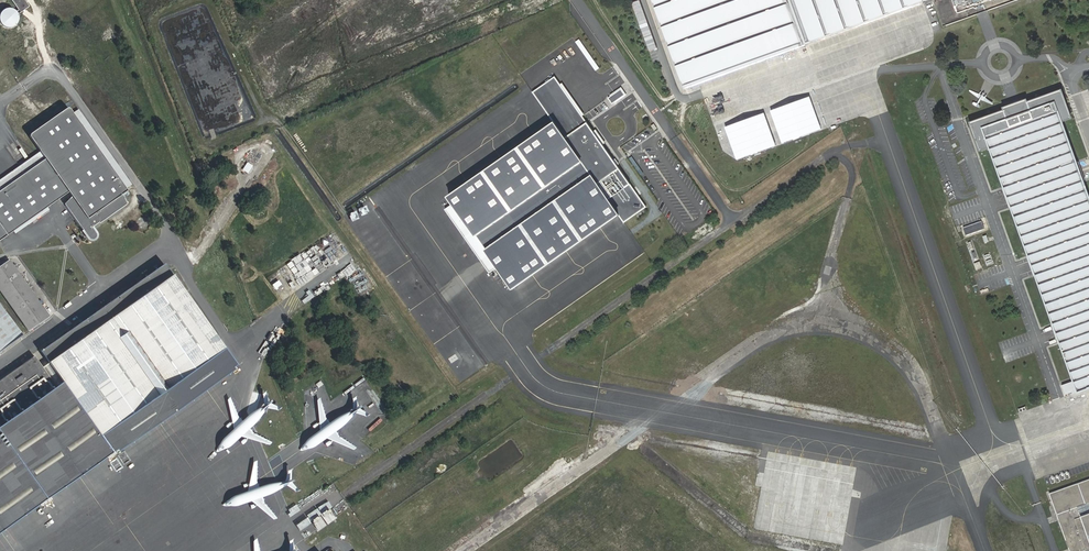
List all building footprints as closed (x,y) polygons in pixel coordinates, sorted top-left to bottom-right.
[(685,88),(806,44),(790,0),(653,0),(685,88)] [(806,44),(928,0),(790,0),(806,44)] [(945,24),(982,11),(1011,0),(937,0),(945,24)] [(535,94),(559,127),(583,164),(594,178),(622,219),(626,225),(649,209),(558,78),(535,94)] [(1077,392),(1088,388),(1088,196),(1062,121),(1071,118),(1061,90),(1015,106),(969,123),(979,151),(989,147),(1077,392)] [(68,192),(72,198),(65,204),(89,238),(91,239),(92,239),(94,238),(95,237),(96,237),(96,234),(96,233),(92,229),(93,227),(133,200),(68,108),(28,136),(46,160),(0,192),(0,240),(68,192)] [(559,127),(450,199),(474,236),(583,164),(559,127)] [(594,178),(485,251),(514,292),(616,223),(622,219),(594,178)] [(33,333),(53,318),(13,260),(0,269),(0,287),(33,333)] [(77,480),(113,455),(234,370),(232,368),(235,365),(164,264),(40,351),(48,363),(42,368),(34,356),(0,379),(0,534),(77,480)] [(27,337),(3,302),(0,304),(0,355),(27,337)] [(1050,494),(1070,550),(1088,550),(1088,514),(1080,517),(1077,508),(1088,504),(1088,480),(1050,494)]
